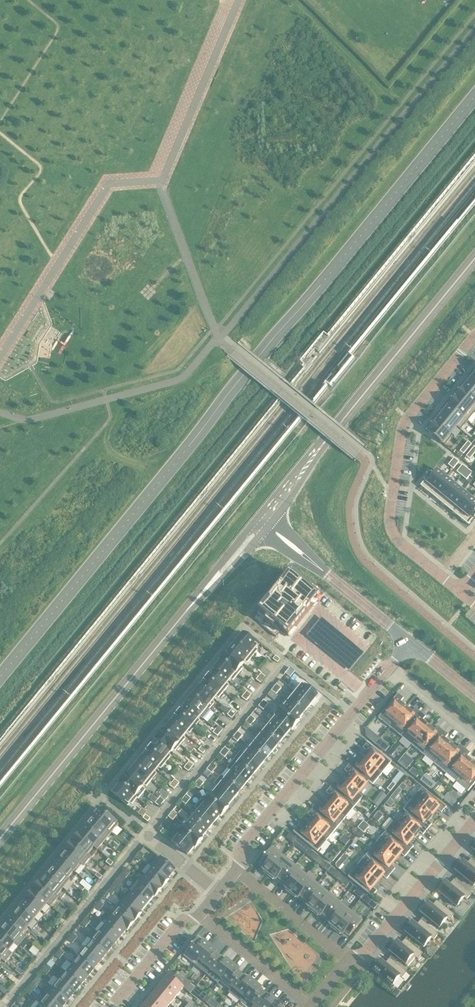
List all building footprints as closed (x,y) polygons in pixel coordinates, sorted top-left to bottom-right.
[(463,389),(474,399),(474,385),(470,381),(463,389)] [(456,398),(474,413),(474,412),(474,399),(463,389),(456,398)] [(456,398),(449,406),(467,422),(474,413),(456,398)] [(449,406),(441,415),(456,427),(460,430),(467,422),(449,406)] [(441,415),(434,424),(449,436),(456,427),(441,415)] [(428,432),(427,432),(442,445),(443,444),(444,446),(451,437),(449,436),(434,424),(428,432)] [(430,474),(420,486),(430,494),(445,476),(437,470),(432,476),(430,474)] [(445,476),(430,494),(439,501),(454,484),(445,476)] [(454,484),(439,501),(448,509),(462,491),(454,484)] [(462,491),(448,509),(457,516),(471,498),(462,491)] [(457,516),(468,525),(474,516),(474,501),(471,498),(457,516)] [(291,574),(256,617),(279,635),(284,629),(291,635),(321,598),(291,574)] [(364,652),(321,617),(306,635),(349,670),(364,652)] [(236,643),(252,656),(257,651),(255,649),(258,646),(253,641),(243,634),(236,643)] [(236,643),(228,651),(243,664),(246,661),(247,662),(252,656),(236,643)] [(221,660),(238,674),(243,668),(241,667),(243,664),(228,651),(221,660)] [(238,674),(221,660),(221,661),(214,669),(229,682),(231,679),(233,680),(238,674)] [(206,678),(223,692),(228,686),(226,684),(229,682),(214,669),(209,675),(206,678)] [(287,671),(280,680),(289,687),(296,678),(287,671)] [(199,687),(215,699),(217,696),(218,698),(223,692),(206,678),(204,681),(199,687)] [(347,687),(341,682),(338,686),(344,691),(347,687)] [(302,684),(296,692),(311,704),(318,696),(302,684)] [(192,696),(209,709),(214,703),(212,702),(215,699),(199,687),(192,696)] [(296,692),(289,700),(305,712),(311,704),(296,692)] [(378,718),(389,727),(406,707),(402,704),(401,704),(400,703),(404,698),(399,694),(398,693),(378,718)] [(185,704),(200,717),(203,719),(210,711),(209,709),(192,696),(185,704)] [(283,707),(298,720),(305,712),(289,700),(283,707)] [(178,713),(195,727),(199,721),(198,720),(200,717),(185,704),(180,710),(178,713)] [(274,715),(276,716),(276,715),(292,728),(291,729),(292,730),(299,720),(298,720),(283,707),(281,706),(274,715)] [(389,727),(401,736),(420,712),(415,708),(412,713),(410,711),(410,710),(406,707),(389,727)] [(194,726),(176,712),(169,721),(170,722),(186,734),(186,735),(193,727),(194,726)] [(401,736),(412,745),(428,725),(424,722),(424,723),(422,721),(426,716),(420,712),(401,736)] [(276,716),(270,723),(285,736),(291,729),(292,728),(276,715),(276,716)] [(163,731),(180,745),(185,739),(183,737),(186,734),(170,722),(170,723),(164,731),(163,730),(163,731)] [(270,723),(264,731),(279,744),(285,736),(270,723)] [(412,745),(423,754),(443,730),(438,726),(434,731),(432,729),(433,729),(428,725),(412,745)] [(423,754),(434,764),(451,744),(447,740),(446,741),(444,739),(448,735),(443,730),(423,754)] [(180,745),(163,731),(156,740),(171,752),(174,749),(175,750),(180,745)] [(264,731),(257,739),(272,752),(279,744),(264,731)] [(257,739),(251,747),(266,760),(272,752),(257,739)] [(148,748),(166,762),(170,757),(169,755),(171,752),(156,740),(151,746),(151,745),(148,748)] [(365,753),(362,757),(382,773),(391,762),(367,742),(367,743),(363,748),(368,752),(366,753),(365,753)] [(434,764),(446,773),(465,749),(460,745),(456,749),(454,748),(455,747),(451,744),(434,764)] [(249,745),(243,753),(242,754),(259,768),(266,760),(251,747),(249,745)] [(141,757),(157,770),(159,767),(161,768),(166,762),(148,748),(146,751),(141,757)] [(460,778),(473,762),(469,758),(468,759),(466,758),(470,753),(465,749),(446,773),(456,782),(460,778)] [(241,752),(234,760),(253,775),(259,768),(242,754),(243,753),(241,752)] [(134,766),(151,780),(156,774),(154,773),(157,770),(141,757),(141,758),(134,766)] [(353,760),(349,765),(369,781),(373,785),(382,773),(362,757),(358,761),(359,762),(358,764),(353,760)] [(227,768),(231,771),(246,783),(253,775),(234,760),(227,768)] [(457,782),(468,792),(470,788),(474,783),(474,763),(473,762),(460,778),(457,782)] [(347,775),(344,779),(360,792),(369,781),(349,765),(345,770),(349,774),(348,776),(347,775)] [(142,788),(142,787),(145,785),(146,786),(151,780),(134,766),(128,775),(127,775),(142,788)] [(231,771),(225,779),(240,791),(246,783),(231,771)] [(127,775),(119,784),(120,784),(137,798),(138,799),(145,790),(142,787),(142,788),(127,775)] [(214,784),(216,786),(216,785),(233,799),(240,791),(225,779),(221,776),(214,784)] [(335,782),(330,787),(354,807),(364,796),(360,792),(344,779),(340,783),(341,784),(339,786),(335,782)] [(137,798),(120,784),(117,788),(113,793),(117,797),(120,799),(128,805),(130,802),(132,804),(136,799),(137,798)] [(210,794),(211,795),(212,795),(227,807),(227,806),(233,799),(216,785),(216,786),(210,794)] [(329,797),(325,801),(345,818),(354,807),(330,787),(326,792),(331,796),(329,798),(329,797)] [(422,787),(413,798),(433,815),(436,811),(435,810),(437,808),(441,812),(446,807),(446,808),(446,807),(422,787)] [(211,795),(205,802),(205,803),(220,815),(220,816),(221,816),(228,807),(227,806),(227,807),(212,795),(211,795)] [(403,810),(407,813),(428,829),(432,824),(427,820),(428,818),(429,819),(433,815),(413,798),(403,810)] [(195,808),(199,811),(214,823),(220,816),(220,815),(205,803),(205,802),(202,799),(195,808)] [(316,804),(312,809),(336,829),(345,818),(325,801),(322,805),(323,806),(321,808),(316,804)] [(310,819),(307,824),(327,840),(336,829),(312,809),(308,814),(313,818),(311,820),(310,819)] [(119,825),(117,823),(100,810),(93,818),(112,833),(117,827),(118,825),(119,825)] [(199,811),(192,819),(207,831),(214,823),(199,811)] [(407,813),(398,824),(414,837),(418,833),(417,832),(418,831),(423,835),(428,829),(407,813)] [(87,826),(105,841),(112,833),(93,818),(87,826)] [(186,826),(201,839),(202,838),(207,831),(192,819),(186,826)] [(394,821),(385,832),(409,852),(413,846),(409,843),(410,841),(411,841),(414,837),(398,824),(394,821)] [(327,840),(307,824),(304,828),(303,830),(298,826),(294,831),(293,832),(318,852),(327,840)] [(80,834),(99,849),(105,841),(87,826),(80,834)] [(186,826),(179,834),(194,847),(195,848),(203,839),(202,838),(201,839),(186,826)] [(385,832),(376,843),(396,860),(399,855),(400,853),(405,857),(409,852),(385,832)] [(99,849),(80,834),(80,835),(79,834),(73,842),(92,857),(99,849)] [(194,847),(179,834),(179,835),(173,842),(188,855),(194,847)] [(66,850),(85,865),(92,857),(73,842),(66,850)] [(376,843),(367,854),(391,874),(395,869),(390,865),(392,863),(393,864),(396,860),(376,843)] [(272,847),(259,863),(264,867),(262,869),(264,871),(263,871),(268,875),(284,856),(272,847)] [(85,865),(66,850),(64,852),(65,852),(60,858),(79,874),(85,865)] [(367,854),(357,866),(378,882),(381,878),(380,877),(382,875),(387,879),(391,874),(367,854)] [(157,856),(150,864),(168,879),(175,871),(157,856)] [(284,856),(268,875),(273,879),(274,879),(276,880),(278,878),(282,881),(295,865),(284,856)] [(79,874),(60,858),(54,867),(72,882),(79,874)] [(454,869),(456,870),(455,871),(474,886),(474,884),(474,862),(471,859),(467,864),(463,861),(460,865),(459,864),(454,869)] [(153,868),(147,875),(162,888),(169,880),(168,879),(150,864),(149,865),(153,868)] [(295,865),(282,881),(286,885),(284,887),(286,889),(286,890),(291,894),(306,875),(295,865)] [(378,882),(357,866),(348,877),(373,897),(373,896),(377,891),(372,887),(374,885),(374,886),(378,882)] [(47,875),(66,890),(72,882),(54,867),(47,875)] [(40,883),(59,898),(66,890),(47,875),(40,883)] [(147,875),(140,883),(156,896),(162,888),(147,875)] [(306,875),(291,894),(295,898),(296,897),(298,898),(300,896),(304,900),(317,884),(306,875)] [(446,882),(438,892),(457,907),(464,898),(466,900),(471,894),(454,880),(449,885),(446,882)] [(136,881),(130,888),(148,903),(154,897),(155,897),(156,896),(140,883),(140,884),(136,881)] [(59,898),(40,883),(39,883),(33,890),(52,906),(59,898)] [(317,884),(304,900),(308,903),(307,905),(309,907),(308,908),(313,912),(329,893),(317,884)] [(132,893),(127,899),(142,911),(148,903),(130,888),(128,890),(132,893)] [(26,898),(46,914),(52,906),(33,890),(26,898)] [(329,893),(313,912),(318,916),(319,915),(321,917),(322,915),(327,918),(340,902),(329,893)] [(39,922),(46,914),(26,898),(25,900),(26,901),(21,907),(39,922)] [(127,899),(120,907),(136,920),(142,913),(141,912),(142,911),(127,899)] [(428,902),(420,912),(439,928),(447,918),(449,920),(453,914),(437,901),(433,905),(428,902)] [(340,902),(327,918),(331,921),(329,923),(331,925),(330,926),(335,930),(351,911),(340,902)] [(14,915),(32,930),(39,922),(21,907),(14,915)] [(120,907),(114,916),(129,928),(136,920),(120,907)] [(351,911),(335,930),(340,934),(341,933),(343,935),(345,933),(349,937),(362,921),(351,911)] [(7,923),(26,938),(32,930),(14,915),(7,923)] [(114,916),(107,924),(122,936),(126,930),(127,931),(129,928),(114,916)] [(413,921),(404,932),(423,948),(431,938),(433,939),(437,934),(421,920),(417,925),(413,921)] [(26,938),(7,923),(1,931),(19,946),(26,938)] [(107,924),(101,932),(115,944),(122,936),(107,924)] [(13,954),(19,946),(1,931),(0,932),(0,944),(13,954)] [(98,931),(92,938),(109,952),(115,944),(101,932),(100,933),(98,931)] [(92,942),(87,948),(102,960),(109,952),(92,938),(90,940),(92,942)] [(196,965),(200,960),(199,960),(211,945),(206,941),(206,942),(203,941),(202,943),(197,939),(184,956),(196,965)] [(397,941),(389,952),(408,967),(415,958),(417,959),(422,953),(405,939),(401,944),(397,941)] [(6,963),(13,954),(0,944),(0,958),(6,963)] [(200,960),(211,969),(220,958),(216,954),(217,952),(215,950),(216,949),(211,945),(199,960),(200,960)] [(85,947),(79,954),(95,968),(102,960),(87,948),(86,949),(85,947)] [(79,958),(74,964),(89,976),(95,968),(79,954),(77,956),(79,958)] [(211,969),(221,978),(222,978),(233,964),(229,960),(228,961),(226,959),(224,961),(220,958),(211,969)] [(382,960),(373,971),(392,986),(400,977),(402,978),(407,973),(390,959),(386,964),(382,960)] [(74,964),(68,972),(82,984),(89,976),(74,964)] [(232,990),(233,987),(242,976),(238,972),(240,970),(238,969),(238,968),(233,964),(222,978),(221,978),(220,980),(232,990)] [(68,972),(61,980),(76,992),(82,984),(68,972)] [(176,974),(172,979),(177,983),(181,978),(176,974)] [(168,976),(162,984),(176,996),(183,988),(183,987),(177,983),(172,979),(168,976)] [(233,987),(244,996),(256,982),(251,978),(250,979),(248,977),(246,979),(242,976),(233,987)] [(181,978),(177,983),(183,987),(186,983),(181,978)] [(59,979),(52,987),(69,1000),(76,992),(61,980),(61,981),(59,979)] [(244,996),(255,1005),(256,1005),(264,994),(260,991),(262,989),(260,987),(261,986),(256,982),(244,996)] [(162,984),(155,992),(170,1004),(176,996),(162,984)] [(46,995),(61,1006),(64,1006),(69,1000),(52,987),(46,995)] [(149,1000),(158,1006),(167,1006),(170,1004),(155,992),(149,1000)] [(278,1000),(273,996),(272,997),(270,995),(268,998),(264,994),(256,1005),(255,1005),(253,1006),(272,1006),(278,1000)] [(39,1003),(44,1006),(61,1006),(46,995),(39,1003)]
